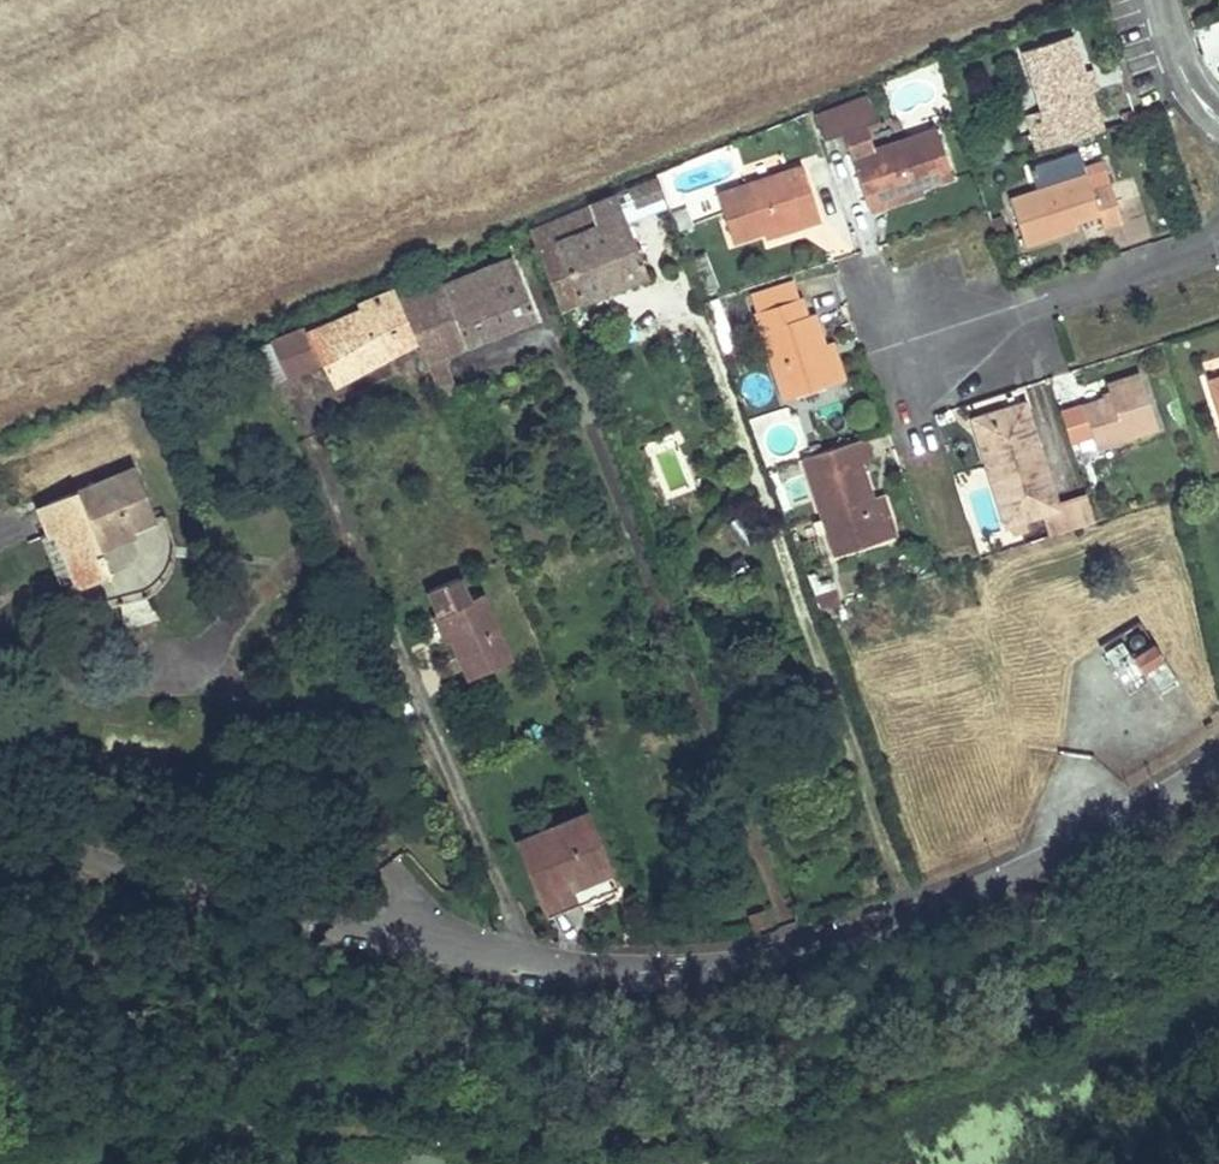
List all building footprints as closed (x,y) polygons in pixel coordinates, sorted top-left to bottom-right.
[(1023,49),(1047,127),(1053,144),(1103,129),(1073,33),(1023,49)] [(819,113),(826,135),(844,129),(867,122),(877,119),(868,94),(819,113)] [(1138,118),(1135,106),(1124,109),(1128,121),(1138,118)] [(869,209),(888,203),(886,196),(921,185),(952,176),(937,127),(875,147),(867,122),(844,129),(852,154),(869,209)] [(1053,144),(1047,127),(1030,132),(1036,150),(1053,144)] [(1037,181),(1084,168),(1079,151),(1032,164),(1037,181)] [(799,219),(801,225),(820,219),(803,164),(717,191),(732,240),(764,230),(799,219)] [(1111,182),(1106,165),(1087,171),(1010,196),(1025,243),(1064,230),(1062,224),(1075,220),(1100,212),(1104,226),(1123,220),(1111,182)] [(636,203),(665,192),(660,176),(630,188),(636,203)] [(886,196),(888,203),(923,192),(921,185),(886,196)] [(530,228),(560,307),(648,273),(617,194),(530,228)] [(799,219),(764,230),(766,236),(801,225),(799,219)] [(427,361),(439,356),(536,318),(512,258),(453,280),(443,284),(437,266),(393,285),(394,286),(418,340),(427,361)] [(453,280),(446,263),(437,266),(443,284),(453,280)] [(749,286),(754,301),(797,287),(793,271),(749,286)] [(334,384),(418,340),(394,286),(358,303),(360,308),(308,332),(305,327),(248,352),(255,367),(262,364),(270,382),(321,359),(334,384)] [(784,397),(836,380),(824,344),(813,311),(806,313),(797,287),(754,301),(784,397)] [(832,342),(824,344),(836,380),(843,378),(832,342)] [(455,395),(439,356),(427,361),(439,389),(444,400),(455,395)] [(1062,412),(1071,441),(1093,433),(1097,446),(1158,427),(1140,373),(1108,383),(1112,395),(1062,412)] [(1057,403),(1080,400),(1076,374),(1053,377),(1057,403)] [(1209,381),(1218,411),(1218,378),(1209,381)] [(1056,501),(1028,419),(987,433),(996,461),(988,464),(1008,524),(1011,523),(1015,534),(1031,529),(1027,518),(1045,512),(1058,508),(1056,501)] [(834,553),(884,538),(871,497),(860,461),(873,457),(866,435),(804,454),(834,553)] [(133,534),(130,528),(153,519),(133,466),(47,500),(59,529),(56,530),(77,584),(108,572),(96,541),(104,538),(107,544),(133,534)] [(1085,492),(1056,501),(1058,508),(1045,512),(1051,530),(1093,517),(1085,492)] [(884,493),(871,497),(884,538),(896,534),(884,493)] [(59,529),(47,500),(35,505),(47,534),(56,530),(59,529)] [(429,589),(439,611),(451,638),(468,677),(497,664),(470,597),(468,598),(459,576),(429,589)] [(482,592),(470,597),(497,664),(512,658),(482,592)] [(679,607),(675,609),(672,610),(674,618),(682,615),(679,607)] [(451,638),(439,611),(433,614),(445,641),(451,638)] [(1133,654),(1143,670),(1164,658),(1154,641),(1133,654)] [(586,811),(517,840),(547,912),(616,884),(586,811)] [(864,892),(878,887),(873,873),(859,878),(864,892)] [(749,916),(755,929),(769,923),(764,910),(749,916)]
